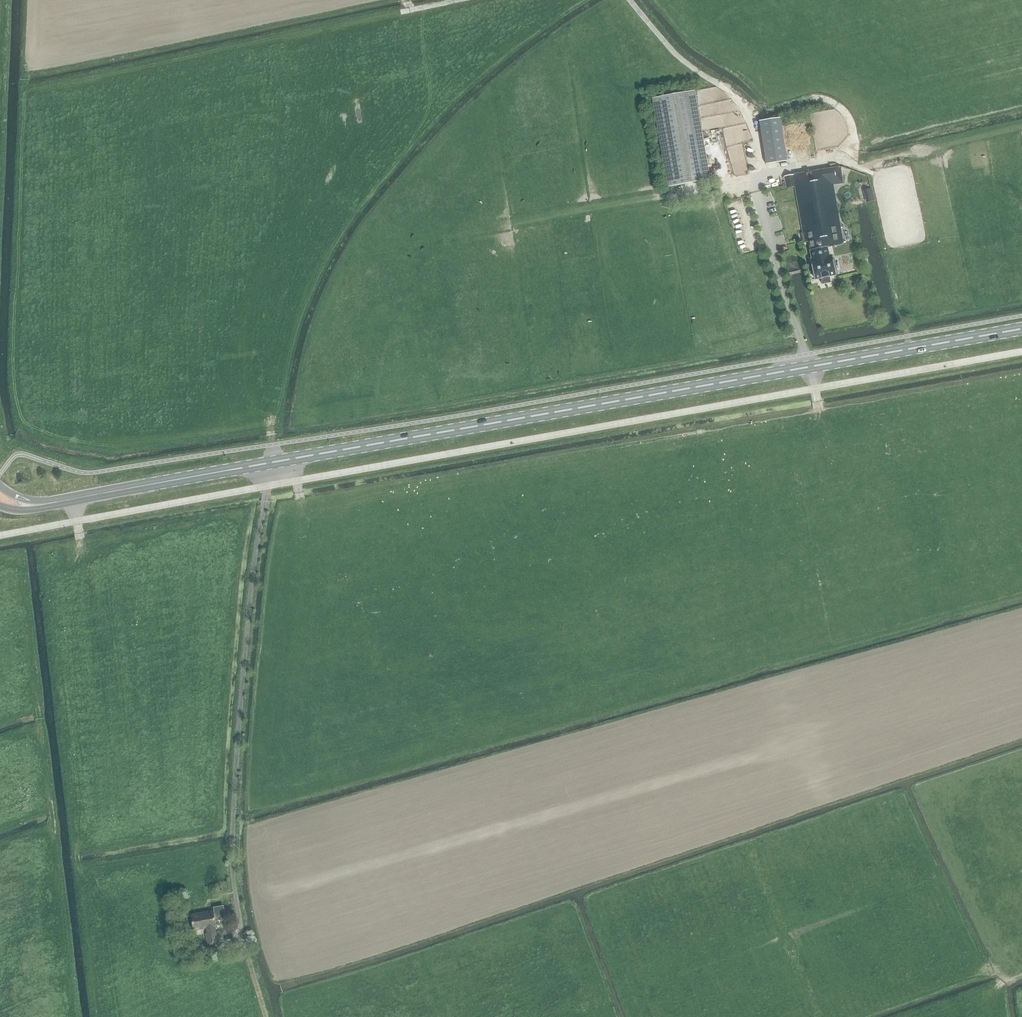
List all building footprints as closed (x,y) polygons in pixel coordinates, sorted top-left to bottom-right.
[(651,98),(667,186),(710,179),(694,91),(651,98)] [(763,116),(772,160),(792,156),(783,112),(763,116)] [(831,184),(842,181),(839,165),(783,176),(786,188),(794,187),(805,242),(810,242),(811,250),(810,250),(812,258),(811,258),(815,277),(820,276),(822,283),(830,281),(829,275),(835,273),(831,254),(829,255),(827,245),(843,242),(831,184)] [(215,912),(214,912),(213,911),(190,915),(193,930),(207,928),(208,933),(205,933),(207,946),(220,944),(217,932),(214,932),(213,927),(216,927),(215,919),(225,917),(224,906),(214,908),(215,912)]
